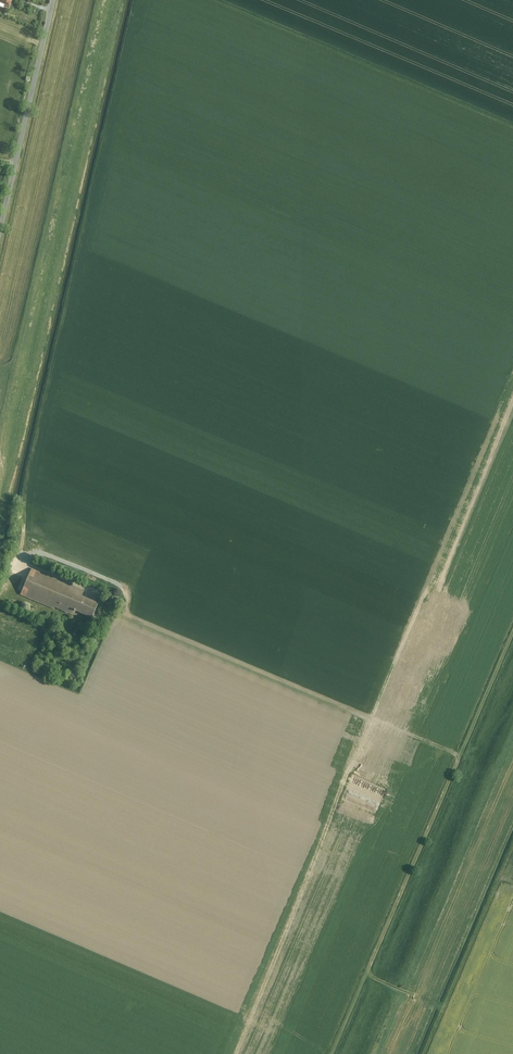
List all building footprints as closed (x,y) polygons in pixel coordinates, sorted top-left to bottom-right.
[(41,550),(44,542),(32,537),(29,545),(41,550)] [(80,611),(86,598),(88,593),(32,570),(22,596),(55,609),(56,607),(78,616),(80,611)] [(96,618),(102,604),(86,598),(80,611),(96,618)]
